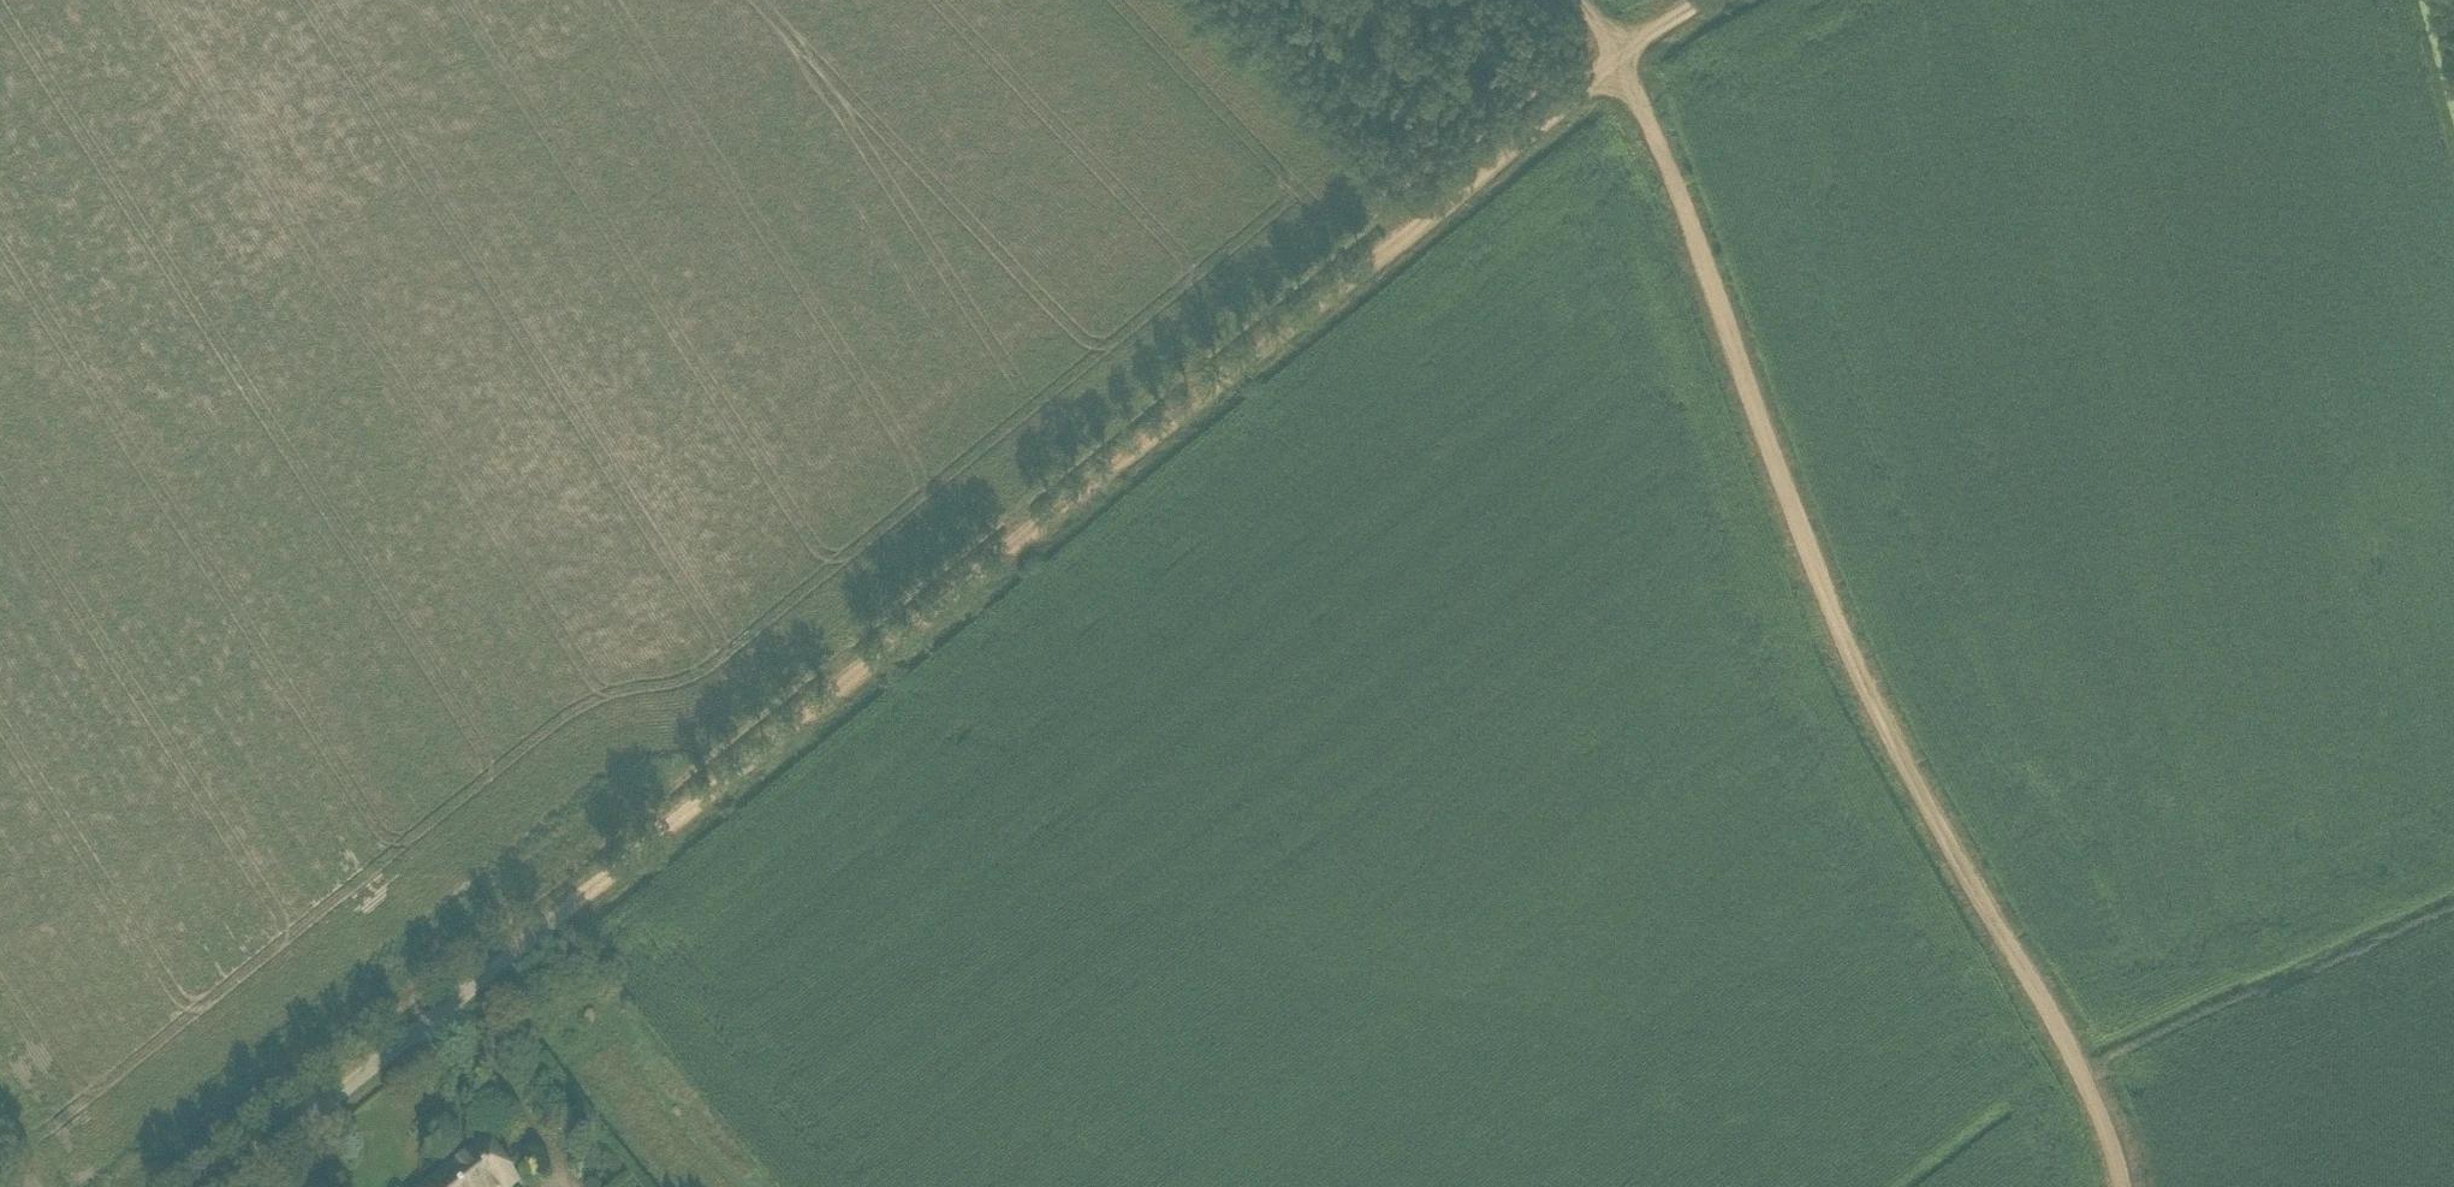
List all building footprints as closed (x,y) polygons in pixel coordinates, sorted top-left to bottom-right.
[(446,1173),(457,1186),(510,1186),(516,1182),(485,1142),(446,1173)] [(446,1173),(428,1186),(457,1186),(446,1173)]
